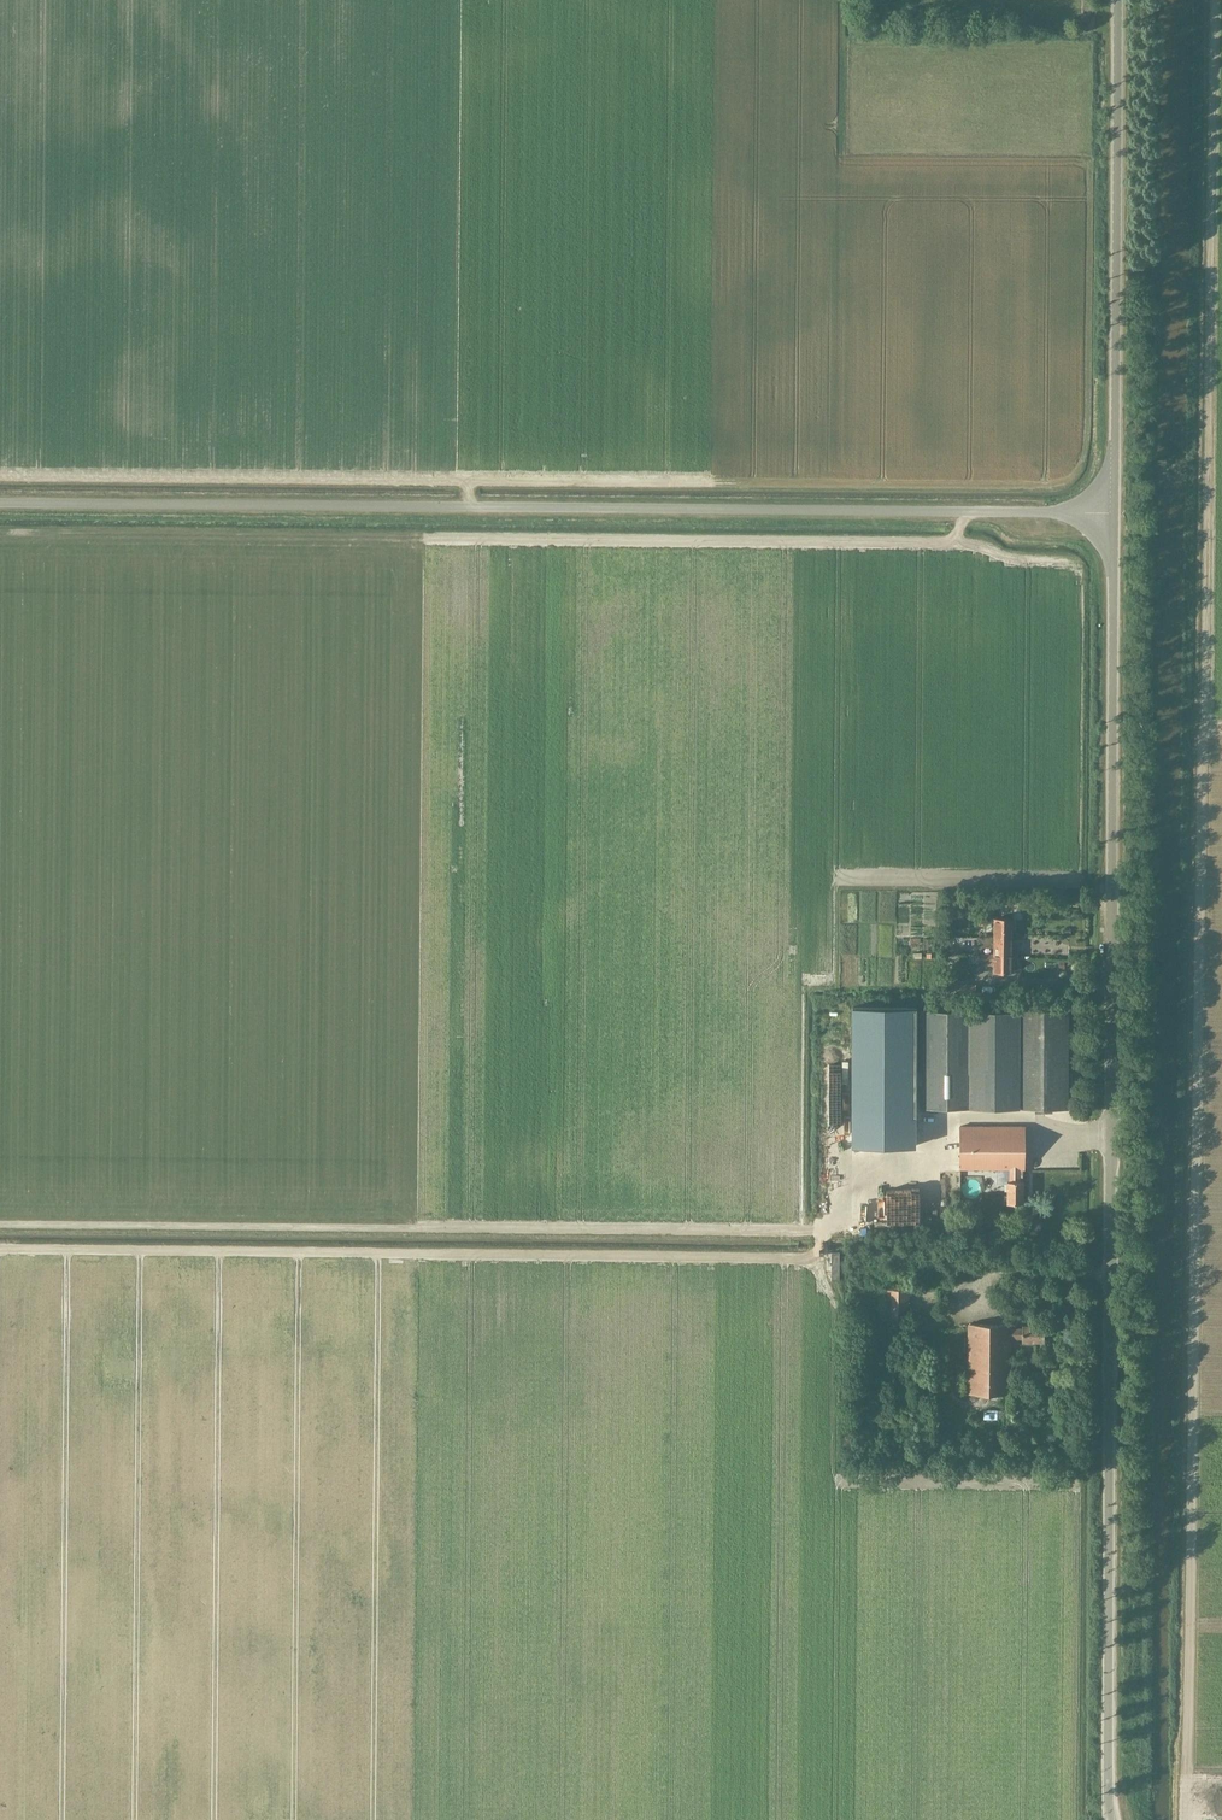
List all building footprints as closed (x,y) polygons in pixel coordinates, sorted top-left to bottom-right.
[(987,925),(987,918),(987,913),(978,913),(977,925),(987,925)] [(994,936),(1012,936),(1012,920),(1012,919),(993,919),(993,920),(994,920),(994,936)] [(994,936),(994,937),(978,936),(977,943),(977,947),(994,947),(994,952),(978,953),(978,954),(993,954),(1012,955),(1012,936),(994,936)] [(1012,955),(993,954),(978,954),(978,965),(993,965),(993,971),(993,972),(1012,972),(1012,971),(1012,955)] [(852,1175),(852,1009),(780,1009),(780,1175),(852,1175)] [(920,1084),(920,1069),(917,1069),(917,1009),(852,1009),(852,1145),(915,1145),(915,1116),(916,1116),(917,1084),(920,1084)] [(920,1084),(920,1107),(974,1107),(974,1009),(920,1009),(920,1069),(920,1084)] [(1018,1009),(974,1009),(974,1107),(1018,1108),(1018,1009)] [(1018,1009),(1018,1108),(1067,1107),(1067,1100),(1073,1100),(1073,1088),(1067,1088),(1067,1009),(1018,1009)] [(1023,1181),(1023,1169),(1023,1126),(959,1127),(959,1169),(1009,1169),(1009,1181),(1007,1181),(1007,1203),(1023,1203),(1023,1181)] [(909,1319),(909,1289),(884,1289),(883,1319),(909,1319)] [(1009,1393),(1010,1338),(1010,1328),(1010,1325),(968,1324),(967,1393),(1009,1393)] [(1043,1341),(1044,1325),(1022,1325),(1022,1328),(1010,1328),(1010,1338),(1021,1338),(1021,1341),(1043,1341)]
